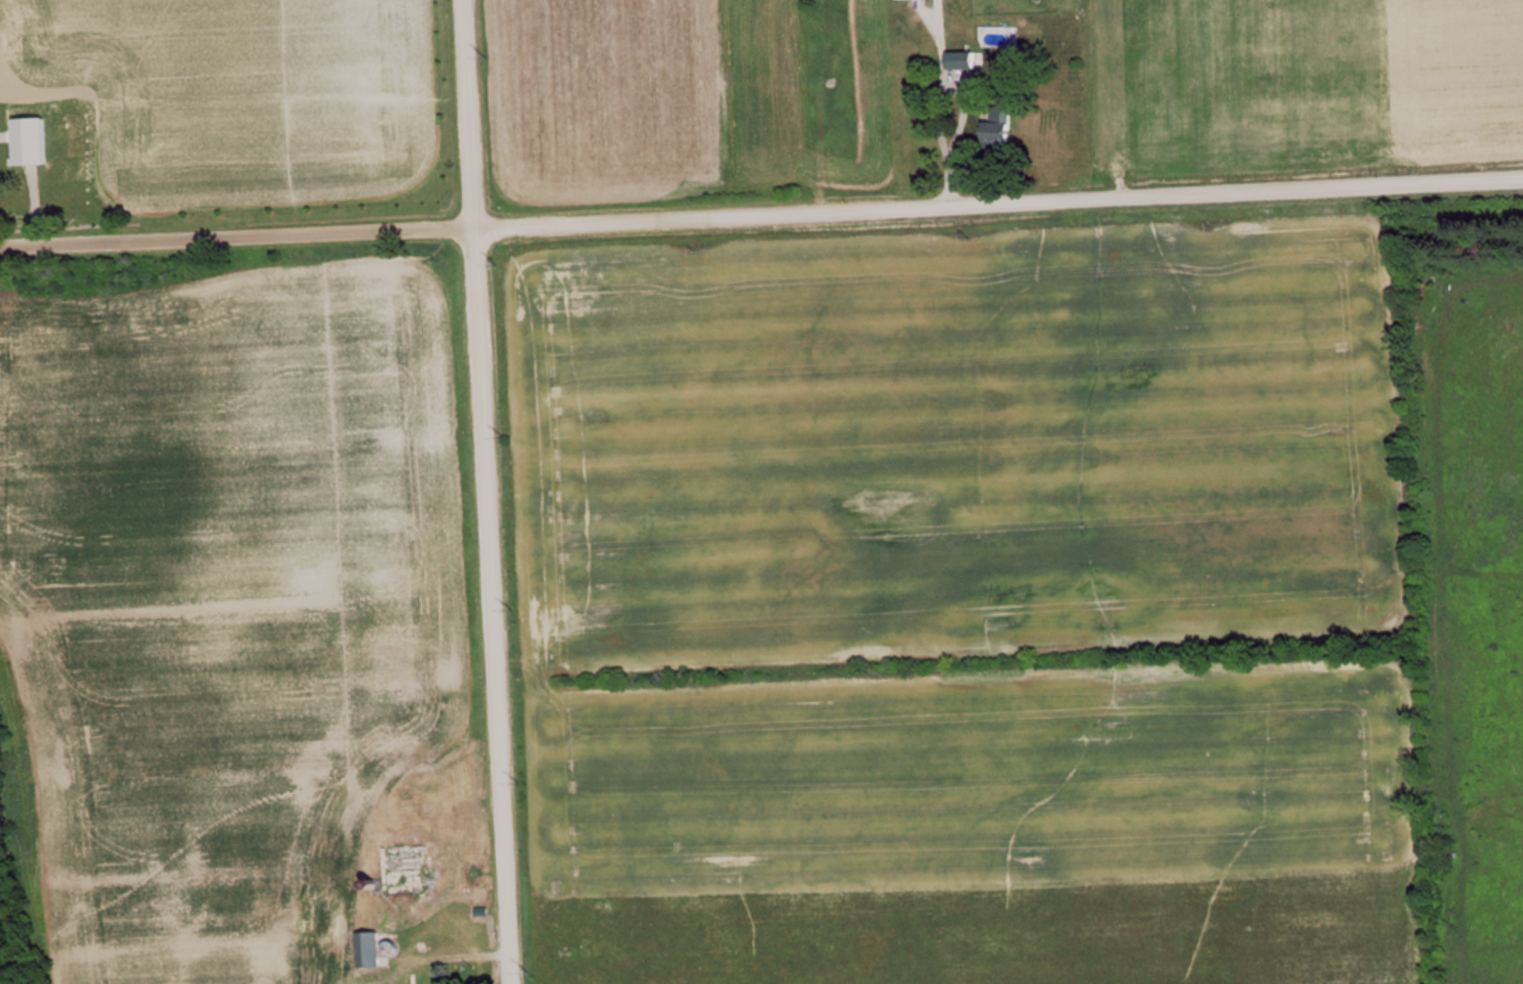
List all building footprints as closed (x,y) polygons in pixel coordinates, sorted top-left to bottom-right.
[(985,52),(951,52),(951,69),(985,69),(985,52)] [(1021,149),(1022,108),(993,108),(993,148),(1021,149)] [(59,153),(59,116),(29,116),(29,153),(59,153)] [(395,898),(438,897),(437,846),(394,848),(395,898)] [(365,969),(386,969),(386,933),(365,933),(365,969)]
